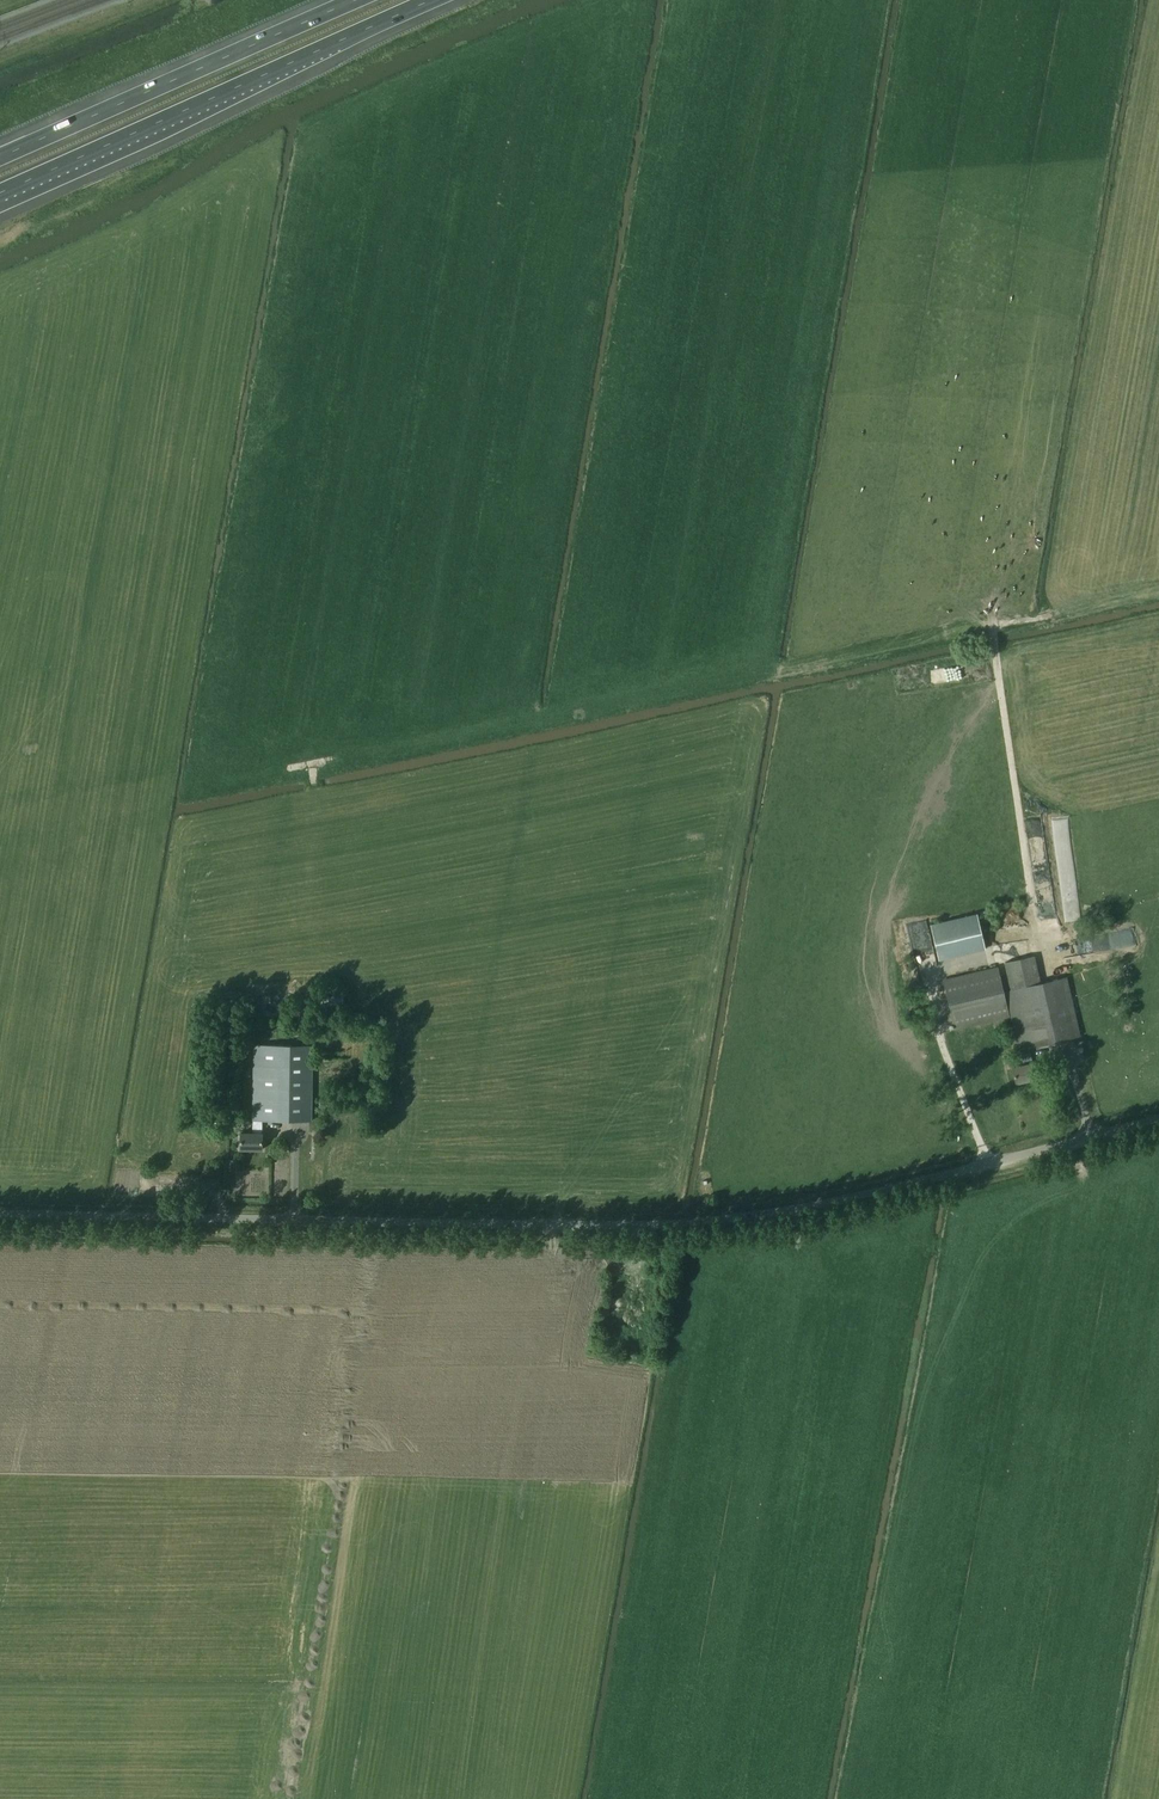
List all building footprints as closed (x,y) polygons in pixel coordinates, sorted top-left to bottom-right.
[(1064,915),(1080,914),(1070,819),(1053,820),(1062,903),(1063,903),(1064,915)] [(1027,820),(1028,837),(1043,837),(1042,820),(1027,820)] [(986,949),(977,913),(931,924),(939,960),(986,949)] [(994,921),(992,915),(981,918),(982,924),(994,921)] [(1020,1050),(1023,1064),(1012,1067),(1016,1083),(1037,1078),(1033,1062),(1029,1048),(1081,1036),(1067,976),(1041,983),(1035,955),(1004,963),(1011,990),(1005,991),(1019,1050),(1020,1050)] [(943,979),(955,1030),(1010,1017),(998,966),(943,979)] [(258,1011),(266,1012),(266,997),(258,996),(258,1011)] [(253,1121),(253,1133),(241,1133),(241,1150),(262,1150),(263,1133),(262,1133),(262,1121),(313,1121),(313,1045),(253,1045),(253,1121)]
